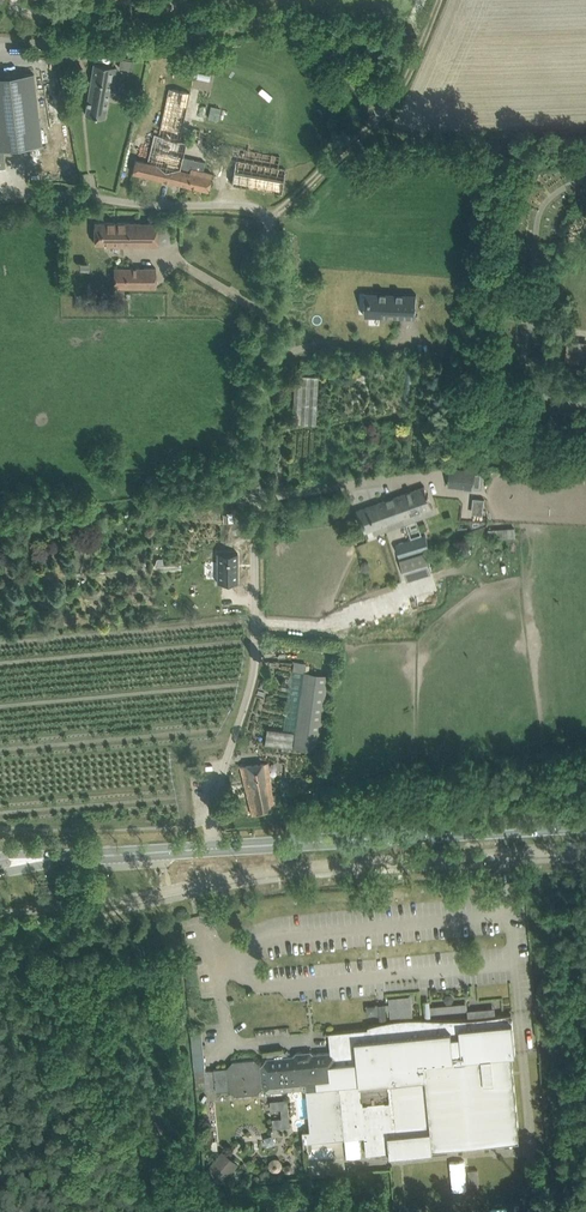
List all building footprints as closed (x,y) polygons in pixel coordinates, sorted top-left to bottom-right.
[(113,91),(117,67),(94,63),(86,114),(105,117),(109,90),(113,91)] [(0,76),(0,150),(42,145),(34,72),(0,76)] [(180,140),(191,94),(169,89),(159,135),(154,134),(148,161),(136,159),(133,173),(208,190),(212,173),(203,171),(206,162),(183,156),(187,141),(180,140)] [(205,145),(209,130),(193,126),(189,142),(205,145)] [(232,184),(282,193),(286,169),(279,168),(281,155),(231,146),(229,158),(237,160),(232,184)] [(170,243),(170,222),(95,222),(95,243),(114,243),(114,246),(158,246),(158,243),(170,243)] [(156,287),(156,268),(114,268),(114,287),(156,287)] [(364,313),(364,314),(388,315),(388,310),(393,310),(393,315),(403,316),(403,315),(405,315),(405,316),(407,316),(407,315),(413,316),(415,316),(416,292),(402,292),(397,292),(398,292),(394,291),(394,292),(389,292),(389,291),(386,291),(381,291),(365,290),(365,291),(370,291),(370,298),(369,298),(368,301),(370,301),(369,313),(364,313)] [(584,347),(568,345),(565,365),(581,367),(584,347)] [(317,424),(319,376),(295,375),(293,423),(317,424)] [(450,468),(448,486),(474,489),(476,471),(450,468)] [(429,509),(422,487),(396,497),(403,517),(405,523),(416,520),(414,514),(429,509)] [(403,517),(396,497),(357,511),(364,532),(376,528),(383,525),(385,531),(405,523),(403,517)] [(476,499),(475,513),(483,514),(484,499),(476,499)] [(489,538),(515,536),(515,527),(489,529),(489,538)] [(425,535),(396,543),(402,563),(407,579),(431,572),(425,551),(430,549),(425,535)] [(456,544),(442,547),(446,562),(460,559),(456,544)] [(218,552),(218,582),(238,582),(238,552),(218,552)] [(318,751),(329,676),(304,672),(294,748),(318,751)] [(273,800),(269,762),(241,766),(253,815),(275,810),(275,800),(273,800)] [(372,1017),(387,1015),(386,1003),(371,1005),(372,1017)] [(497,1017),(498,1023),(513,1022),(512,1020),(506,1015),(512,1014),(512,1013),(496,1016),(496,1017),(497,1017)] [(228,1068),(215,1069),(217,1091),(231,1090),(236,1094),(259,1092),(264,1086),(270,1091),(303,1088),(307,1091),(310,1131),(303,1131),(305,1150),(308,1150),(308,1158),(310,1177),(347,1173),(343,1138),(365,1136),(367,1154),(383,1153),(383,1156),(433,1151),(433,1147),(447,1146),(508,1141),(520,1140),(512,1054),(516,1054),(513,1022),(498,1023),(468,1026),(468,1020),(469,1020),(469,1019),(468,1019),(467,1019),(460,1019),(454,1019),(447,1019),(440,1019),(433,1019),(431,1019),(431,1020),(433,1032),(422,1033),(421,1019),(424,1019),(424,1018),(422,1018),(413,1019),(411,1019),(408,1019),(406,1019),(404,1019),(401,1019),(399,1020),(396,1020),(394,1020),(391,1021),(389,1021),(387,1021),(387,1022),(389,1022),(389,1027),(380,1028),(379,1024),(380,1024),(380,1023),(379,1023),(368,1026),(368,1028),(335,1032),(335,1033),(331,1038),(330,1038),(331,1052),(314,1053),(311,1051),(296,1052),(294,1055),(290,1056),(284,1051),(282,1051),(268,1052),(268,1058),(267,1058),(256,1061),(255,1059),(233,1061),(228,1068)] [(275,1118),(275,1127),(290,1126),(289,1099),(272,1099),(272,1109),(283,1109),(284,1118),(275,1118)] [(234,1173),(241,1159),(224,1150),(216,1164),(234,1173)]
